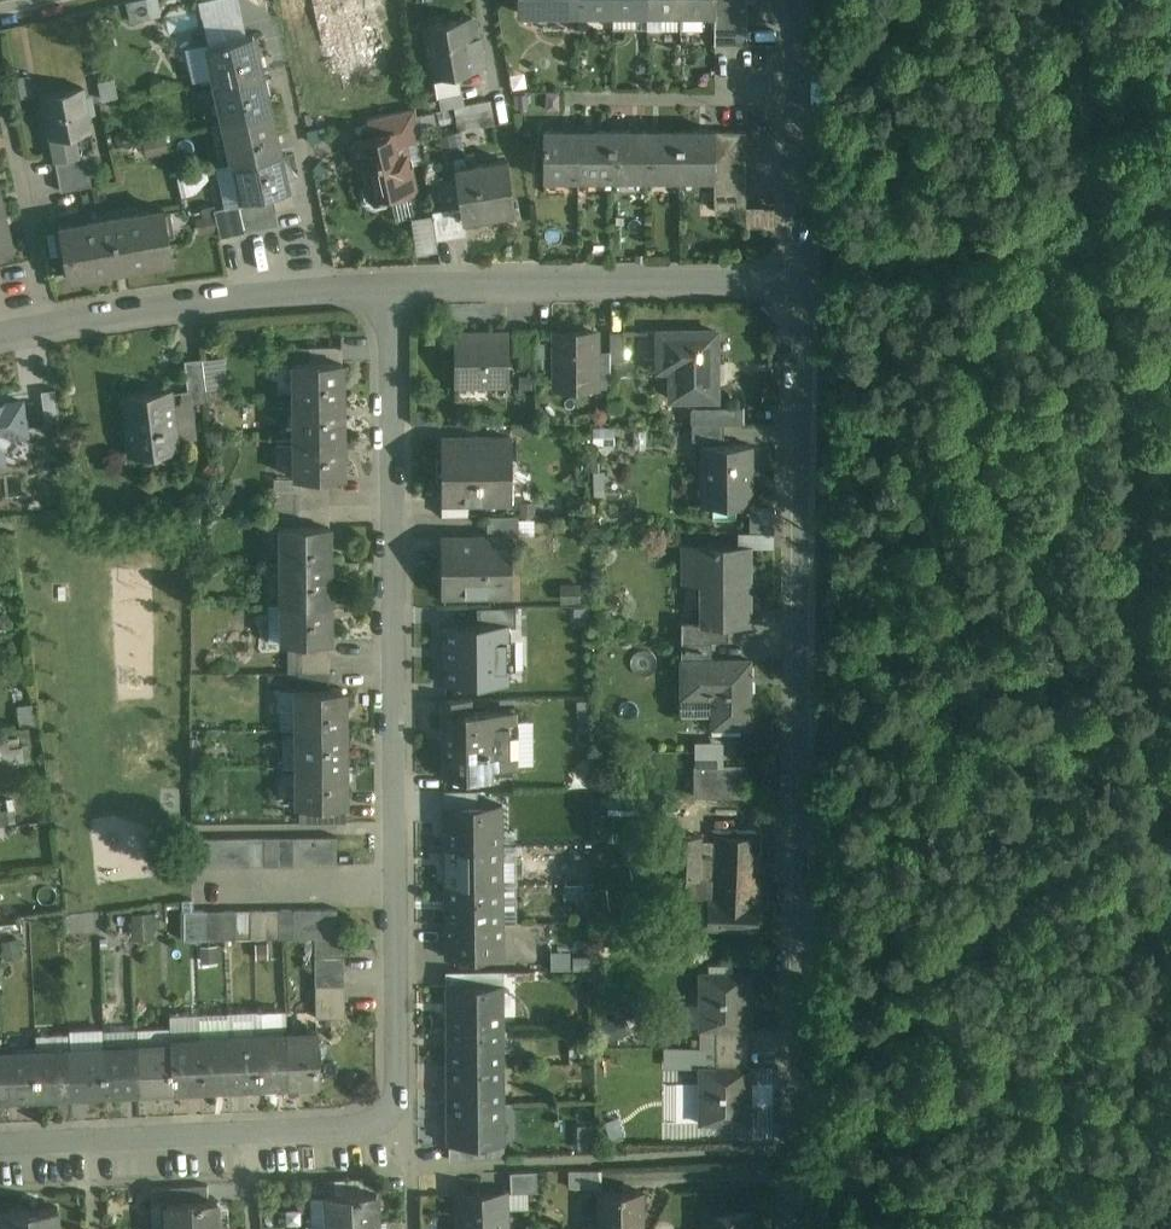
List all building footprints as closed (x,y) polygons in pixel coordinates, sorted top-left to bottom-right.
[(315,7),(323,42),(334,40),(364,33),(361,16),(357,0),(344,0),(315,7)] [(521,13),(580,13),(580,0),(521,0),(521,13)] [(580,13),(613,13),(613,0),(580,0),(580,13)] [(613,13),(647,13),(647,0),(613,0),(613,13)] [(647,13),(662,13),(681,13),(681,0),(647,0),(647,13)] [(681,13),(703,13),(716,13),(716,0),(681,0),(681,13)] [(716,13),(747,13),(747,0),(716,0),(716,13)] [(378,12),(361,16),(364,33),(365,38),(369,57),(386,54),(378,12)] [(681,13),(662,13),(662,30),(681,30),(681,29),(681,13)] [(703,13),(681,13),(681,29),(703,29),(703,13)] [(747,13),(716,13),(716,28),(747,28),(747,13)] [(467,18),(426,25),(437,92),(461,88),(458,71),(485,66),(481,44),(472,45),(467,18)] [(747,28),(716,28),(716,45),(747,45),(747,28)] [(253,33),(208,43),(216,81),(262,71),(253,33)] [(364,33),(334,40),(339,65),(369,59),(369,57),(365,38),(364,33)] [(262,73),(216,83),(225,121),(271,111),(262,73)] [(83,87),(44,95),(51,137),(76,132),(91,129),(83,87)] [(491,99),(455,106),(459,129),(495,123),(491,99)] [(416,107),(380,114),(385,133),(401,130),(404,144),(421,140),(416,107)] [(271,111),(225,121),(234,161),(280,151),(271,111)] [(401,130),(385,133),(380,114),(367,117),(371,136),(359,139),(355,145),(359,163),(365,167),(368,181),(362,190),(365,201),(374,207),(385,205),(391,196),(410,192),(414,186),(410,170),(414,164),(412,157),(406,153),(404,144),(401,130)] [(579,130),(544,130),(544,177),(579,177),(579,130)] [(613,130),(579,130),(579,177),(613,177),(613,130)] [(646,130),(613,130),(613,177),(646,177),(646,130)] [(680,130),(646,130),(646,177),(680,177),(680,130)] [(715,130),(680,130),(680,177),(714,177),(715,177),(715,162),(715,146),(715,130)] [(747,131),(715,130),(715,146),(747,146),(747,131)] [(76,132),(51,137),(55,158),(80,154),(76,132)] [(747,146),(715,146),(715,162),(747,162),(747,146)] [(280,151),(234,161),(243,199),(257,196),(272,193),(288,189),(280,151)] [(80,154),(55,158),(62,191),(92,185),(86,153),(80,154)] [(508,160),(455,168),(461,206),(463,218),(465,218),(516,210),(508,160)] [(747,162),(715,162),(715,177),(747,178),(747,162)] [(715,177),(714,177),(714,193),(747,193),(747,178),(715,177)] [(272,193),(257,196),(258,200),(264,228),(280,225),(272,193)] [(747,193),(714,193),(714,209),(747,209),(747,193)] [(258,200),(244,203),(244,202),(243,203),(250,231),(264,228),(258,200)] [(250,231),(243,203),(229,206),(236,235),(250,231)] [(229,206),(215,209),(221,237),(236,235),(229,206)] [(461,206),(433,210),(438,239),(467,234),(465,218),(463,218),(461,206)] [(165,209),(60,227),(69,275),(174,257),(165,209)] [(0,211),(0,251),(12,248),(4,210),(0,211)] [(717,331),(659,331),(659,358),(672,358),(672,398),(717,398),(717,331)] [(507,332),(457,333),(457,384),(507,383),(507,332)] [(597,332),(556,332),(556,334),(557,334),(557,377),(556,377),(556,379),(595,379),(597,379),(597,377),(596,377),(596,351),(595,334),(597,334),(597,332)] [(625,361),(625,332),(610,332),(610,351),(611,361),(625,361)] [(342,346),(311,346),(311,361),(342,360),(342,346)] [(610,351),(596,351),(596,377),(597,377),(597,379),(595,379),(596,387),(611,387),(611,361),(610,351)] [(203,358),(185,360),(190,402),(208,400),(203,358)] [(311,361),(296,361),(296,400),(343,399),(342,360),(311,361)] [(170,389),(125,394),(132,453),(177,448),(170,389)] [(343,437),(343,399),(296,400),(296,438),(343,437)] [(21,401),(0,404),(0,463),(5,462),(3,445),(12,434),(26,433),(21,401)] [(724,422),(693,422),(693,439),(724,439),(724,422)] [(343,437),(296,438),(297,477),(329,476),(344,476),(343,437)] [(512,438),(442,438),(443,501),(469,501),(513,501),(512,438)] [(751,444),(703,444),(703,479),(707,479),(708,504),(751,504),(751,444)] [(329,493),(329,476),(297,477),(297,493),(329,493)] [(469,501),(443,501),(443,515),(469,515),(469,501)] [(518,539),(518,515),(488,515),(488,538),(511,538),(511,539),(518,539)] [(323,524),(283,525),(283,563),(330,563),(330,524),(327,524),(323,524)] [(488,538),(443,538),(443,593),(511,592),(511,539),(511,538),(488,538)] [(751,546),(683,545),(683,573),(707,581),(706,621),(707,623),(728,623),(749,623),(749,569),(751,569),(751,546)] [(283,563),(283,602),(330,602),(330,563),(283,563)] [(330,602),(283,602),(283,641),(299,641),(330,641),(330,602)] [(706,621),(682,621),(682,639),(728,639),(728,623),(707,623),(706,621)] [(509,623),(477,624),(444,624),(444,684),(509,684),(509,625),(509,623)] [(330,641),(299,641),(299,657),(331,657),(330,641)] [(712,641),(682,641),(682,658),(712,658),(712,641)] [(331,657),(299,657),(299,672),(330,672),(331,657)] [(712,658),(682,658),(682,690),(712,690),(712,726),(751,726),(751,658),(712,658)] [(330,672),(299,672),(299,689),(330,688),(330,672)] [(299,689),(298,689),(298,727),(346,727),(345,688),(330,688),(299,689)] [(298,727),(298,689),(281,689),(281,721),(293,721),(293,727),(298,727)] [(674,695),(673,711),(704,711),(704,696),(674,695)] [(471,699),(444,699),(444,713),(471,713),(471,699)] [(471,713),(444,713),(445,776),(490,775),(491,765),(517,764),(517,713),(471,713)] [(346,727),(298,727),(299,766),(346,766),(346,727)] [(747,765),(694,765),(694,794),(747,794),(747,765)] [(346,766),(299,766),(299,805),(314,805),(346,804),(346,766)] [(478,790),(445,791),(445,804),(445,805),(479,804),(478,790)] [(9,822),(5,801),(0,802),(0,823),(9,822)] [(346,804),(314,805),(313,821),(346,821),(346,804)] [(503,804),(445,805),(445,807),(446,807),(447,844),(445,844),(445,845),(503,845),(503,804)] [(700,834),(676,833),(674,877),(698,878),(700,834)] [(760,837),(716,835),(713,898),(709,898),(708,926),(756,928),(757,900),(760,837)] [(279,836),(265,837),(265,865),(279,865),(279,836)] [(294,836),(279,836),(279,865),(294,865),(294,836)] [(308,836),(294,836),(294,865),(308,865),(308,836)] [(323,865),(323,836),(308,836),(308,865),(323,865)] [(338,865),(338,836),(323,836),(323,865),(338,865)] [(207,837),(192,837),(192,866),(207,866),(207,837)] [(221,837),(207,837),(207,866),(222,866),(221,837)] [(236,865),(236,837),(221,837),(222,866),(236,865)] [(250,837),(236,837),(236,865),(251,865),(250,837)] [(265,837),(250,837),(251,865),(265,865),(265,837)] [(512,918),(520,918),(520,844),(512,844),(512,918)] [(503,845),(445,845),(445,846),(447,846),(447,883),(445,883),(445,884),(503,884),(503,845)] [(503,884),(445,884),(445,885),(447,885),(448,921),(446,921),(446,923),(504,923),(503,884)] [(309,937),(309,908),(294,908),(295,937),(309,937)] [(323,937),(323,908),(309,908),(309,937),(316,937),(323,937)] [(338,908),(323,908),(323,937),(339,937),(338,908)] [(207,909),(185,909),(185,938),(207,938),(207,909)] [(222,909),(207,909),(207,938),(222,938),(222,909)] [(236,909),(222,909),(222,938),(237,938),(236,909)] [(251,909),(236,909),(237,938),(251,937),(251,909)] [(139,935),(159,934),(158,910),(138,911),(139,935)] [(504,923),(446,923),(446,956),(504,956),(504,923)] [(323,937),(316,937),(316,955),(345,955),(344,937),(339,937),(323,937)] [(237,960),(262,959),(261,938),(236,939),(237,960)] [(222,942),(202,945),(205,960),(224,957),(222,942)] [(345,955),(316,955),(316,970),(345,970),(345,955)] [(345,970),(316,970),(316,984),(345,984),(345,970)] [(504,970),(446,970),(446,985),(504,984),(504,970)] [(754,972),(694,972),(694,1030),(714,1030),(754,1030),(754,972)] [(345,984),(316,984),(316,999),(345,999),(345,984)] [(504,984),(446,985),(446,987),(448,988),(448,1024),(447,1024),(447,1025),(504,1024),(504,984)] [(345,999),(316,999),(316,1016),(346,1016),(345,999)] [(504,1024),(447,1025),(447,1026),(448,1026),(449,1062),(447,1062),(447,1064),(505,1063),(504,1024)] [(754,1030),(714,1030),(714,1048),(754,1048),(754,1030)] [(317,1031),(288,1032),(290,1081),(319,1080),(317,1031)] [(288,1032),(259,1034),(261,1083),(290,1081),(288,1032)] [(259,1034),(230,1035),(232,1084),(261,1083),(259,1034)] [(230,1035),(201,1036),(203,1085),(232,1084),(230,1035)] [(201,1036),(171,1037),(171,1042),(172,1042),(174,1086),(203,1085),(201,1036)] [(171,1042),(138,1044),(140,1088),(174,1086),(172,1042),(171,1042)] [(138,1044),(104,1046),(106,1090),(140,1088),(138,1044)] [(104,1046),(70,1047),(72,1091),(106,1090),(104,1046)] [(70,1047),(37,1049),(39,1093),(72,1091),(70,1047)] [(754,1048),(714,1048),(714,1065),(754,1066),(754,1048)] [(37,1049),(3,1050),(5,1094),(39,1093),(37,1049)] [(505,1063),(447,1064),(447,1065),(449,1065),(449,1101),(447,1101),(447,1102),(505,1102),(505,1063)] [(754,1066),(694,1066),(694,1124),(754,1124),(754,1066)] [(505,1102),(447,1102),(447,1104),(449,1104),(449,1140),(447,1140),(448,1142),(449,1143),(503,1142),(505,1142),(505,1102)] [(503,1142),(449,1143),(450,1159),(505,1156),(505,1155),(503,1155),(503,1142)] [(602,1169),(570,1170),(570,1186),(602,1186),(602,1169)] [(537,1170),(510,1171),(511,1191),(538,1190),(537,1170)] [(208,1184),(152,1187),(153,1202),(167,1201),(209,1199),(208,1184)] [(376,1191),(327,1194),(328,1222),(378,1220),(376,1191)] [(458,1192),(459,1228),(508,1228),(506,1191),(458,1192)] [(601,1191),(601,1228),(642,1228),(642,1191),(601,1191)] [(167,1201),(169,1228),(182,1228),(218,1227),(217,1198),(209,1199),(167,1201)] [(1,1209),(2,1228),(58,1228),(57,1206),(1,1209)] [(724,1214),(724,1223),(709,1223),(709,1228),(751,1228),(751,1214),(724,1214)] [(328,1222),(328,1228),(378,1228),(378,1220),(328,1222)]
